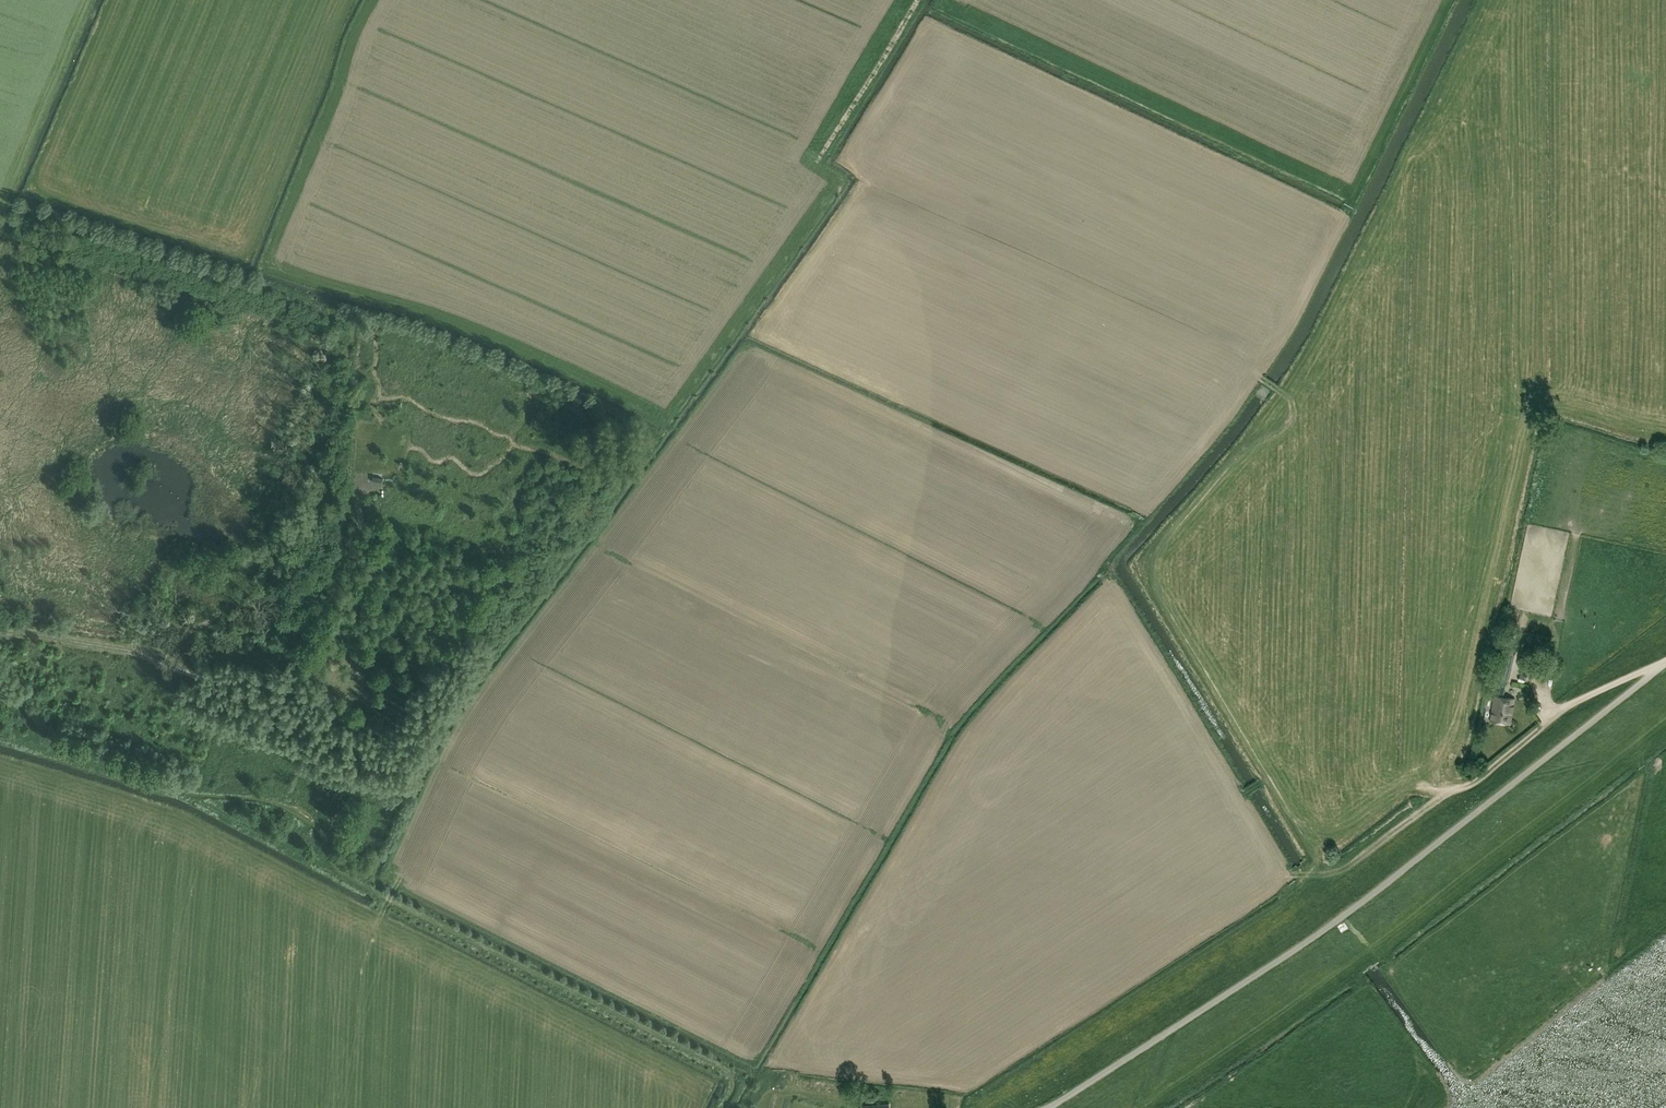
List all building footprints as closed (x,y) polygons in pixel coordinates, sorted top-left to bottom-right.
[(1516,622),(1505,620),(1504,626),(1515,628),(1516,622)] [(1516,648),(1500,644),(1492,677),(1508,681),(1516,648)] [(1492,679),(1489,689),(1503,692),(1506,682),(1492,679)] [(1509,724),(1514,699),(1494,696),(1490,721),(1509,724)]
